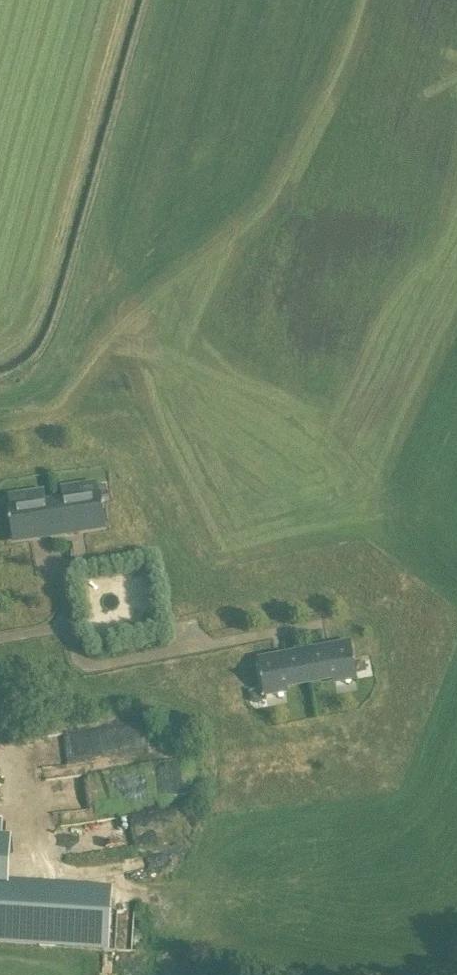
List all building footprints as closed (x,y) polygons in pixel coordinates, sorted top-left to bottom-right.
[(45,490),(8,495),(10,508),(7,508),(13,545),(106,531),(100,493),(97,493),(96,482),(60,487),(62,498),(46,500),(45,490)] [(333,685),(357,681),(349,640),(257,658),(264,698),(288,694),(287,690),(332,682),(333,685)] [(178,812),(55,831),(59,856),(182,836),(178,812)] [(44,884),(0,881),(0,944),(40,947),(44,884)]
